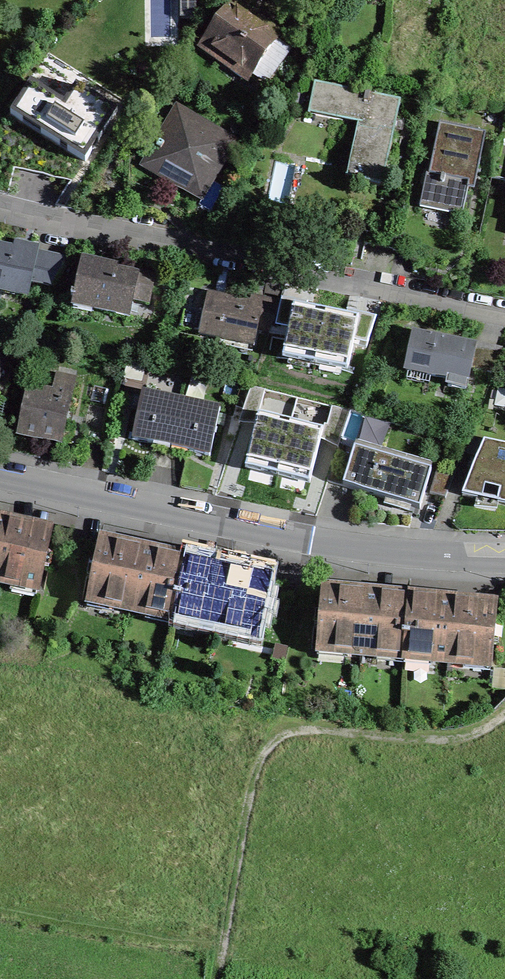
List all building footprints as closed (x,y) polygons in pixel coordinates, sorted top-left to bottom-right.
[(247,75),(250,77),(278,37),(247,15),(244,13),(250,4),(244,0),(232,0),(202,43),(233,65),(230,70),(244,80),(247,75)] [(98,71),(95,75),(84,66),(54,99),(63,107),(83,124),(112,90),(101,80),(104,77),(98,71)] [(358,123),(345,179),(357,182),(383,187),(401,100),(335,86),(328,117),(358,123)] [(189,124),(175,115),(156,148),(159,150),(154,158),(160,162),(184,176),(179,184),(201,196),(224,156),(220,153),(227,140),(199,123),(194,132),(189,129),(190,127),(189,124)] [(462,216),(468,188),(474,190),(486,133),(439,123),(431,161),(429,160),(419,207),(427,209),(462,216)] [(67,259),(0,245),(0,292),(27,297),(30,283),(51,287),(67,259)] [(116,273),(117,269),(91,263),(82,262),(74,301),(94,305),(93,310),(129,318),(133,300),(149,304),(154,277),(137,273),(136,277),(116,273)] [(257,330),(269,332),(279,302),(263,299),(262,303),(220,295),(207,292),(199,336),(254,346),(257,330)] [(359,338),(363,319),(336,314),(332,329),(305,323),(298,322),(290,363),(337,373),(345,335),(359,338)] [(413,335),(406,372),(449,380),(448,387),(465,390),(475,347),(440,340),(413,335)] [(0,362),(0,422),(12,367),(0,362)] [(53,395),(27,390),(18,433),(28,435),(62,442),(74,382),(57,378),(53,395)] [(154,439),(172,442),(181,400),(142,392),(133,434),(132,440),(153,444),(154,439)] [(220,409),(181,400),(172,442),(170,448),(178,449),(210,456),(220,409)] [(504,505),(504,443),(484,439),(476,459),(462,496),(504,505)] [(354,448),(343,486),(385,499),(384,505),(392,507),(400,509),(402,504),(420,509),(431,471),(354,448)] [(445,498),(453,477),(436,472),(430,494),(445,498)] [(38,591),(51,531),(0,521),(0,583),(12,586),(12,584),(37,589),(36,591),(38,591)] [(172,617),(171,619),(173,620),(185,560),(145,551),(99,541),(86,601),(89,602),(90,599),(114,605),(113,607),(148,614),(148,612),(172,617)] [(259,638),(272,578),(216,566),(185,560),(173,620),(174,620),(174,617),(198,623),(198,625),(232,632),(233,630),(257,635),(256,638),(259,638)] [(368,594),(322,590),(316,651),(319,651),(319,649),(344,651),(343,653),(378,657),(378,654),(403,656),(403,659),(404,659),(409,598),(368,594)] [(492,667),(497,605),(440,600),(409,598),(404,659),(405,659),(405,656),(430,659),(430,661),(464,664),(465,662),(489,664),(489,666),(492,667)]
